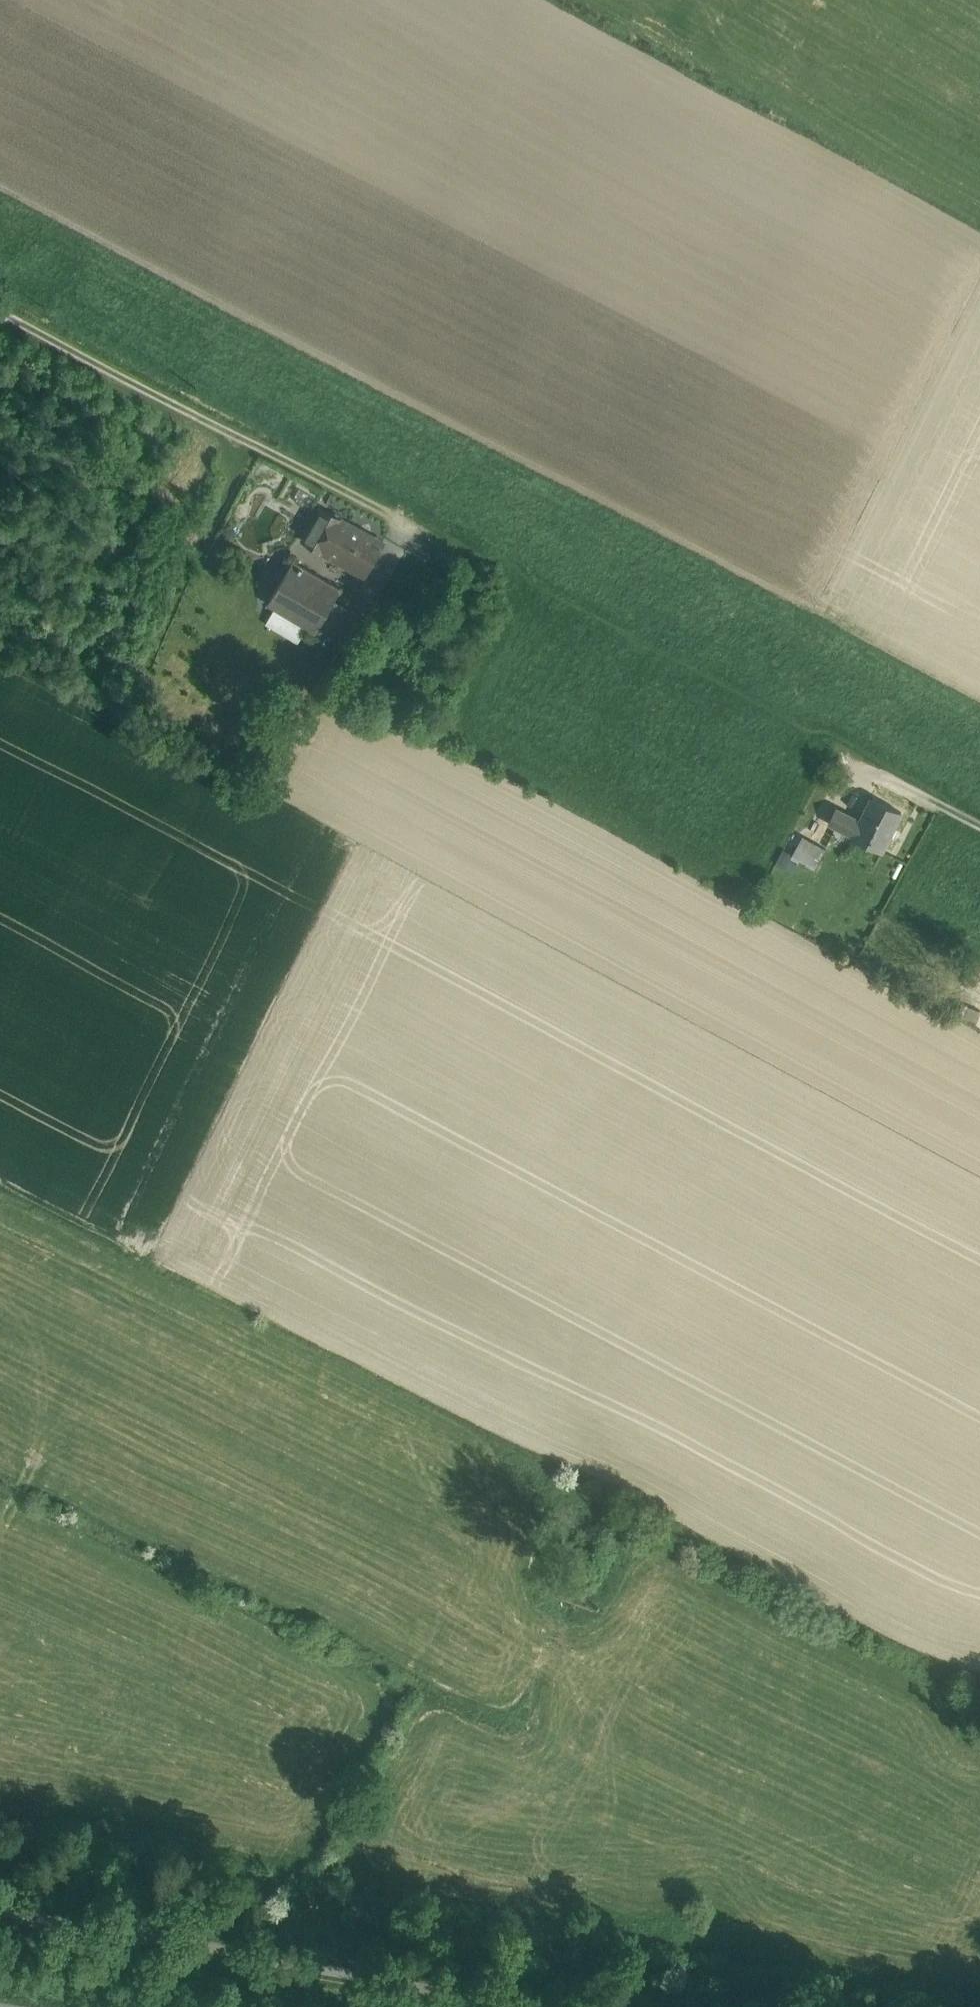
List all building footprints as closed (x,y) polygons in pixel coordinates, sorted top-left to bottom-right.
[(341,520),(321,509),(304,539),(324,550),(323,551),(364,574),(382,542),(341,519),(341,520)] [(341,589),(293,560),(268,604),(317,632),(341,589)] [(902,811),(873,797),(861,820),(854,834),(853,836),(882,850),(902,811)] [(861,820),(836,807),(829,822),(854,834),(861,820)] [(826,847),(803,835),(792,854),(815,867),(826,847)] [(979,1013),(962,1005),(958,1013),(976,1021),(979,1013)]
